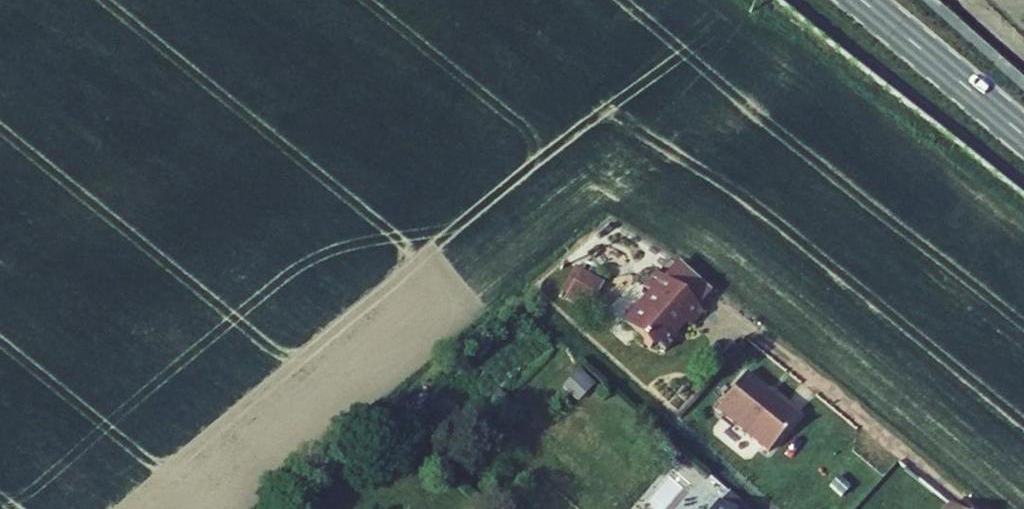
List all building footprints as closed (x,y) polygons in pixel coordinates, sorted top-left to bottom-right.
[(584,309),(599,282),(574,268),(561,293),(566,295),(564,298),(584,309)] [(702,312),(657,271),(643,287),(650,293),(623,324),(651,348),(655,343),(665,351),(676,338),(672,335),(683,322),(689,327),(702,312)] [(577,374),(563,389),(578,402),(592,387),(577,374)] [(785,406),(746,374),(717,410),(769,452),(800,414),(786,403),(785,406)] [(852,485),(840,475),(830,486),(841,497),(852,485)] [(730,493),(716,508),(748,508),(730,493)]
